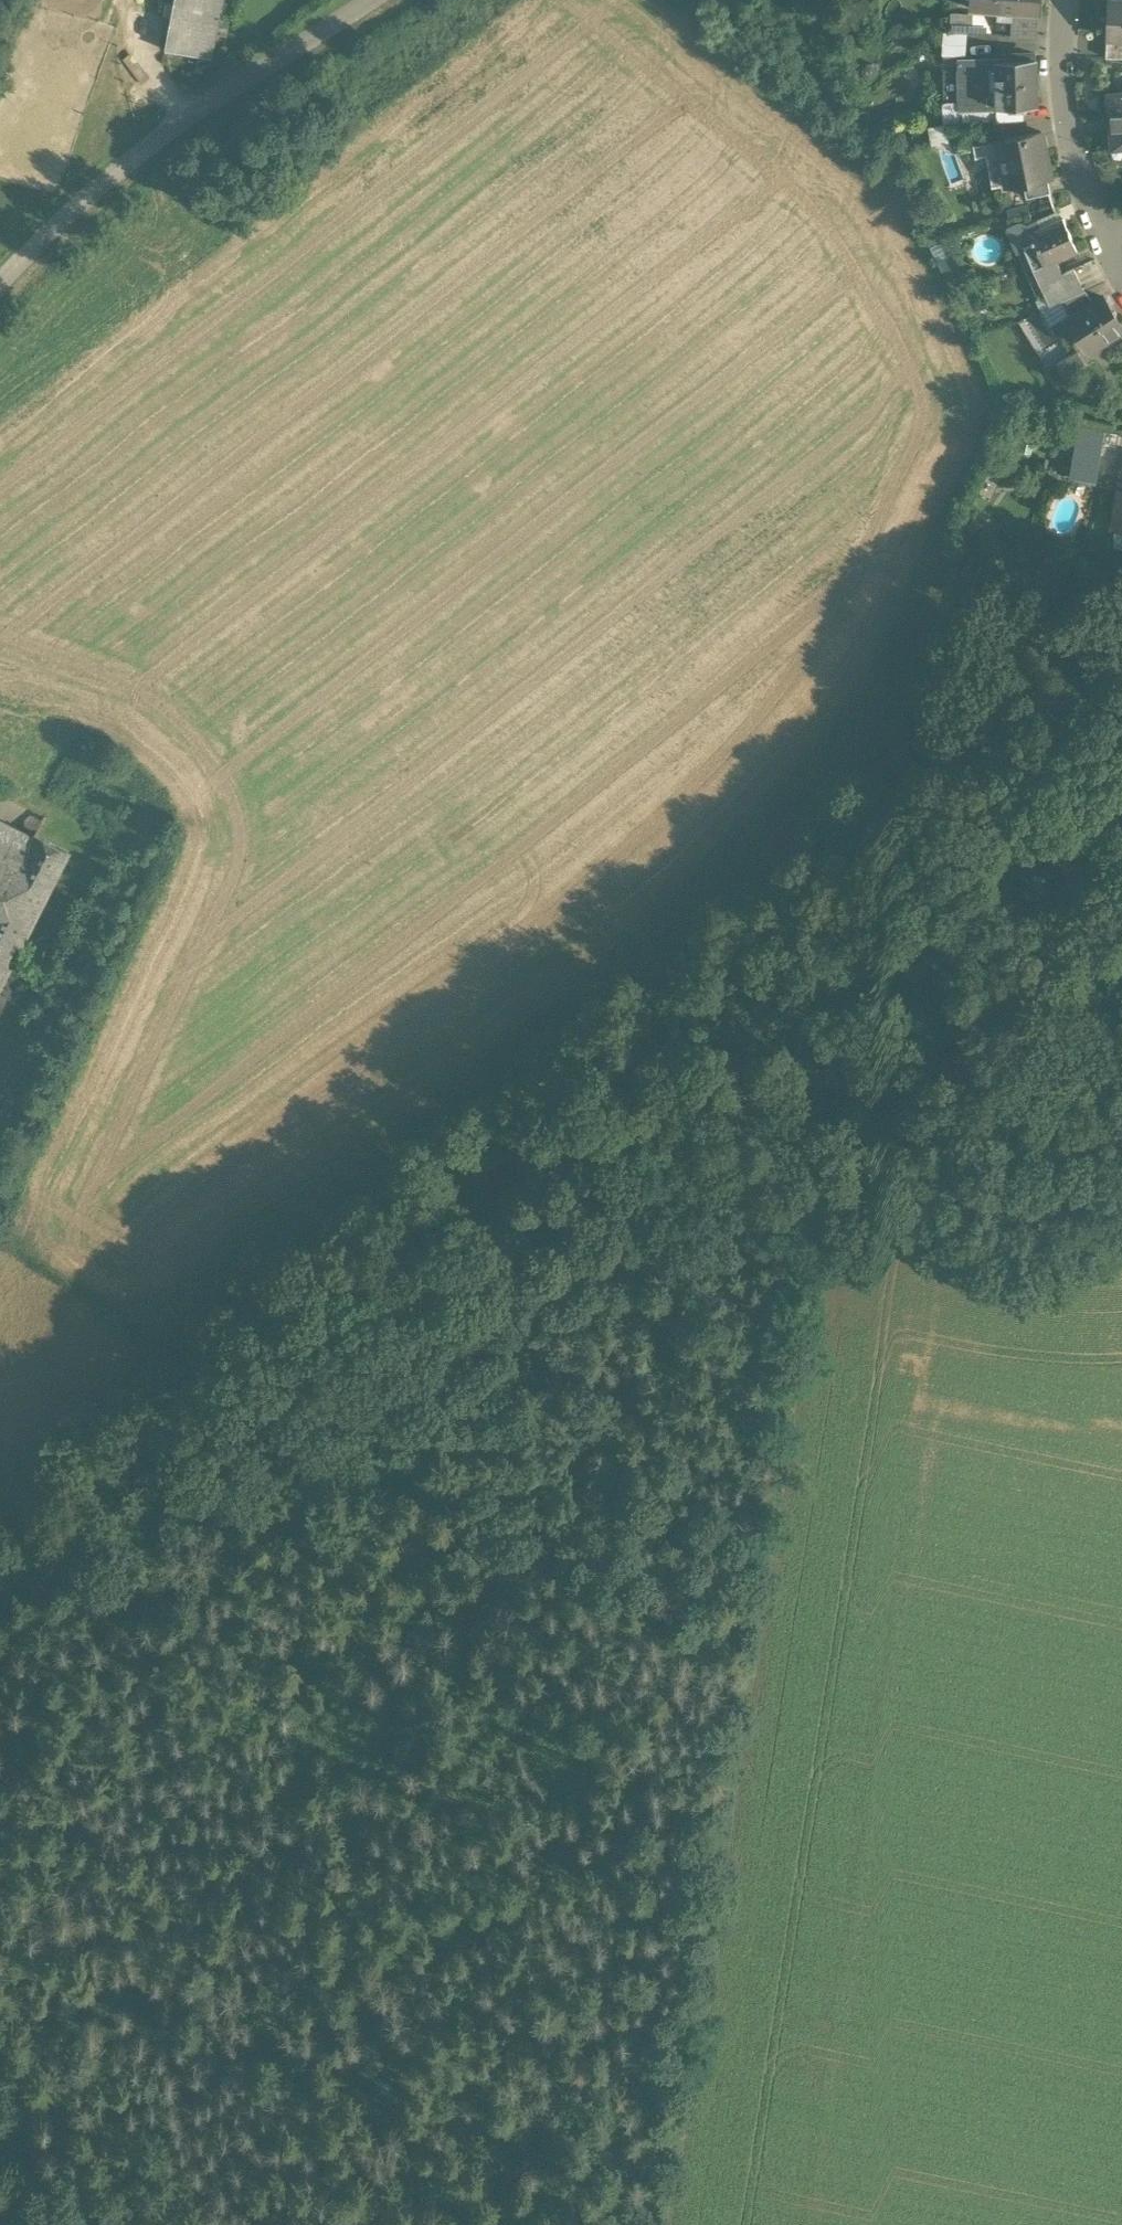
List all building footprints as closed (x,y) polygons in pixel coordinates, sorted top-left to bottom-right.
[(166,44),(213,52),(218,27),(220,13),(223,0),(174,0),(166,44)] [(968,5),(997,8),(1012,9),(1038,12),(1041,12),(1042,0),(969,0),(968,5)] [(1107,33),(1121,33),(1121,0),(1108,0),(1107,33)] [(1012,9),(997,8),(996,15),(1012,17),(1012,9)] [(1038,12),(1012,9),(1012,17),(1011,31),(1037,32),(1038,12)] [(230,15),(220,13),(218,27),(228,29),(230,15)] [(966,29),(944,27),(944,39),(966,40),(966,29)] [(1107,33),(1107,48),(1121,49),(1121,33),(1107,33)] [(1035,54),(996,56),(997,101),(1023,101),(1037,100),(1035,54)] [(996,56),(961,57),(962,103),(997,101),(996,56)] [(1107,88),(1112,141),(1121,140),(1121,87),(1107,88)] [(1023,101),(997,101),(998,115),(1024,113),(1023,101)] [(1041,126),(1000,133),(1003,152),(1000,152),(1005,177),(1015,176),(1044,171),(1049,170),(1041,126)] [(1044,171),(1015,176),(1017,187),(1046,183),(1044,171)] [(1052,205),(1026,216),(1030,226),(1056,215),(1052,205)] [(1056,215),(1030,226),(1026,216),(1009,223),(1021,252),(1028,249),(1040,277),(1062,267),(1056,252),(1077,244),(1063,212),(1056,215)] [(1062,267),(1040,277),(1049,297),(1061,293),(1084,282),(1075,262),(1062,267)] [(1084,282),(1061,293),(1071,307),(1093,293),(1085,282),(1084,282)] [(1068,309),(1090,342),(1121,321),(1121,320),(1101,288),(1071,307),(1068,309)] [(1079,351),(1058,362),(1065,374),(1085,363),(1079,351)] [(1069,422),(1065,451),(1064,460),(1072,461),(1073,452),(1078,424),(1069,422)] [(1103,427),(1078,423),(1078,424),(1073,452),(1098,456),(1103,427)] [(1098,456),(1073,452),(1072,461),(1071,467),(1091,471),(1095,471),(1098,456)] [(1091,471),(1071,467),(1069,474),(1089,478),(1091,471)] [(70,838),(39,822),(48,803),(0,780),(0,975),(70,838)]
